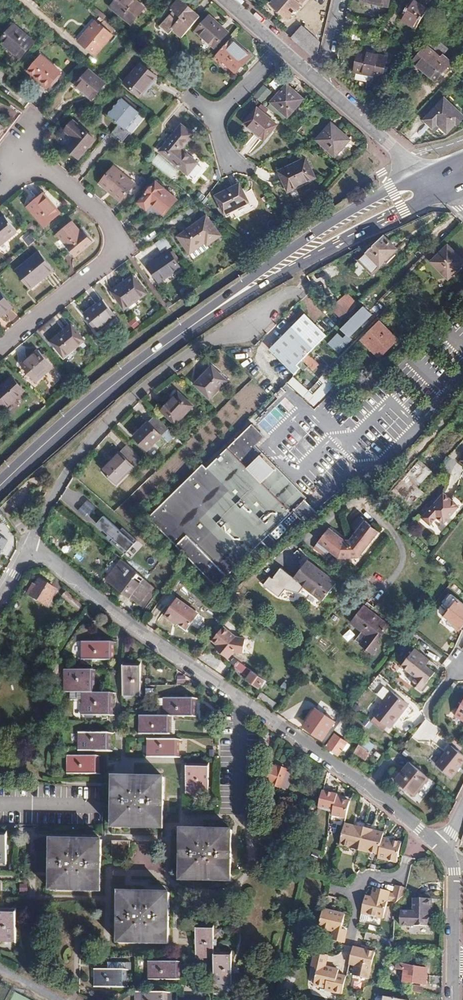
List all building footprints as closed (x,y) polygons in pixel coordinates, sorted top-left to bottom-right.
[(132,0),(127,0),(116,13),(137,31),(150,16),(132,0)] [(272,8),(290,24),(310,0),(279,0),(272,8)] [(390,0),(361,0),(360,5),(388,11),(390,0)] [(427,12),(411,2),(400,20),(415,30),(427,12)] [(187,45),(205,27),(185,10),(176,19),(178,20),(163,37),(173,45),(178,40),(179,39),(187,45)] [(221,55),(234,41),(215,25),(202,38),(221,55)] [(97,62),(115,42),(100,28),(82,48),(97,62)] [(34,47),(13,29),(0,44),(0,47),(19,63),(34,47)] [(321,43),(303,29),(292,42),(314,61),(320,58),(321,43)] [(187,45),(179,39),(178,40),(186,47),(187,45)] [(241,81),(256,64),(237,47),(222,64),(241,81)] [(442,56),(439,59),(426,47),(412,63),(433,82),(450,63),(442,56)] [(383,82),(389,61),(360,54),(355,75),(383,82)] [(48,89),(61,74),(42,58),(29,73),(48,89)] [(146,106),(163,87),(148,73),(131,92),(146,106)] [(92,105),(105,89),(89,75),(75,91),(92,105)] [(291,126),(307,108),(291,93),(275,111),(291,126)] [(444,102),(423,123),(432,131),(436,126),(446,135),(454,126),(456,128),(462,121),(462,119),(444,102)] [(124,135),(138,118),(121,103),(106,120),(117,129),(109,139),(115,144),(119,140),(123,144),(128,138),(124,135)] [(267,147),(279,133),(260,116),(247,130),(267,147)] [(79,161),(96,142),(74,123),(65,133),(75,141),(67,151),(79,161)] [(194,139),(181,129),(159,154),(186,179),(197,166),(182,152),(194,139)] [(353,149),(335,134),(321,149),(339,164),(353,149)] [(314,184),(304,165),(277,180),(288,199),(314,184)] [(120,203),(135,185),(115,169),(100,186),(120,203)] [(176,203),(154,184),(137,205),(146,213),(151,207),(163,218),(176,203)] [(248,208),(241,190),(217,199),(224,217),(248,208)] [(60,216),(43,196),(29,209),(46,229),(60,216)] [(20,234),(6,218),(0,223),(0,251),(20,234)] [(220,238),(207,219),(179,238),(190,255),(205,244),(207,247),(220,238)] [(94,244),(85,234),(82,236),(72,224),(58,236),(78,258),(94,244)] [(26,231),(21,238),(30,246),(36,239),(26,231)] [(383,239),(367,254),(381,268),(397,252),(383,239)] [(449,250),(433,266),(449,282),(462,268),(462,263),(449,250)] [(181,269),(170,252),(148,266),(160,284),(181,269)] [(54,272),(40,255),(18,273),(32,290),(54,272)] [(124,309),(147,293),(135,276),(112,292),(124,309)] [(330,309),(346,324),(363,306),(347,292),(330,309)] [(13,308),(0,293),(0,316),(2,315),(3,317),(13,308)] [(114,319),(102,303),(85,316),(98,332),(114,319)] [(373,317),(365,309),(344,331),(352,339),(373,317)] [(297,367),(325,339),(304,317),(284,337),(270,352),(295,378),(301,371),(297,367)] [(376,362),(396,342),(377,323),(357,343),(376,362)] [(84,342),(72,327),(52,342),(65,358),(84,342)] [(53,367),(38,351),(21,366),(36,382),(53,367)] [(228,381),(213,366),(197,383),(212,398),(228,381)] [(26,391),(13,378),(0,391),(0,403),(6,410),(26,391)] [(312,409),(317,403),(312,399),(295,381),(289,387),(312,409)] [(326,386),(312,399),(317,403),(331,391),(326,386)] [(196,404),(183,391),(173,401),(172,399),(162,409),(177,423),(196,404)] [(36,412),(43,407),(38,400),(31,404),(36,412)] [(170,430),(156,416),(135,437),(149,450),(170,430)] [(267,465),(252,449),(262,439),(250,427),(205,473),(200,468),(146,520),(213,589),(259,547),(268,554),(311,520),(314,523),(318,519),(302,504),(303,501),(267,465)] [(133,467),(119,452),(101,470),(115,484),(133,467)] [(419,492),(432,476),(419,465),(392,498),(402,507),(403,506),(412,514),(425,498),(419,492)] [(84,500),(79,512),(91,517),(96,505),(84,500)] [(457,513),(442,500),(421,524),(429,531),(435,523),(442,530),(457,513)] [(120,530),(105,516),(98,524),(114,539),(111,542),(131,559),(143,546),(123,528),(120,530)] [(351,535),(356,540),(366,528),(360,524),(351,535)] [(372,533),(366,528),(356,540),(350,548),(344,547),(329,534),(318,547),(329,557),(338,564),(358,565),(376,543),(368,537),(372,533)] [(368,537),(376,543),(379,540),(372,533),(368,537)] [(0,536),(0,556),(8,541),(0,536)] [(324,562),(329,557),(318,547),(313,553),(324,562)] [(119,564),(104,581),(142,612),(155,593),(119,564)] [(339,589),(309,566),(298,581),(296,584),(304,589),(325,606),(339,589)] [(296,584),(298,581),(281,569),(274,580),(270,577),(263,585),(279,597),(285,590),(300,594),(304,589),(296,584)] [(56,595),(36,582),(33,590),(29,588),(23,598),(45,611),(56,595)] [(457,625),(461,620),(462,621),(462,602),(452,593),(443,604),(449,609),(444,615),(457,625)] [(161,620),(174,629),(176,626),(185,633),(196,617),(174,601),(161,620)] [(378,648),(392,631),(366,611),(353,627),(378,648)] [(214,654),(226,665),(233,658),(244,660),(247,644),(237,642),(224,630),(211,646),(217,650),(214,654)] [(118,658),(118,640),(86,639),(85,657),(118,658)] [(410,683),(419,690),(433,672),(425,666),(429,661),(413,649),(400,666),(414,677),(410,683)] [(144,694),(145,663),(127,663),(125,693),(144,694)] [(247,677),(250,672),(239,663),(235,668),(247,677)] [(86,690),(97,690),(98,668),(68,667),(68,690),(86,690)] [(243,685),(256,693),(262,685),(249,676),(243,685)] [(97,690),(86,690),(86,713),(116,713),(116,691),(97,690)] [(398,718),(395,716),(404,704),(390,693),(371,716),(389,730),(398,718)] [(166,697),(165,714),(175,715),(196,716),(197,699),(166,697)] [(407,707),(404,704),(395,716),(398,718),(407,707)] [(313,712),(301,729),(321,743),(332,726),(313,712)] [(175,715),(165,714),(144,713),(143,732),(174,733),(175,715)] [(108,749),(108,730),(78,730),(78,748),(108,749)] [(322,748),(336,759),(345,747),(332,737),(322,748)] [(181,757),(181,738),(150,738),(150,756),(181,757)] [(262,742),(258,751),(266,756),(271,748),(262,742)] [(372,750),(361,743),(352,755),(363,763),(372,750)] [(449,745),(435,763),(450,775),(462,759),(462,756),(449,745)] [(100,771),(101,753),(70,753),(70,771),(100,771)] [(430,778),(410,761),(395,780),(415,796),(430,778)] [(211,794),(212,765),(189,764),(189,793),(211,794)] [(287,794),(294,778),(288,775),(289,773),(280,768),(279,770),(273,767),(266,784),(287,794)] [(165,829),(166,777),(136,776),(115,776),(113,827),(165,829)] [(322,814),(350,822),(355,801),(344,798),(345,794),(328,790),(322,814)] [(350,823),(345,842),(355,845),(354,846),(364,849),(370,825),(362,823),(361,826),(350,823)] [(388,836),(389,831),(385,830),(370,825),(364,849),(369,850),(370,848),(384,852),(388,836)] [(231,882),(233,831),(200,830),(182,830),(180,881),(231,882)] [(401,861),(406,841),(388,836),(384,852),(383,857),(401,861)] [(101,892),(102,839),(88,839),(51,838),(49,890),(101,892)] [(378,888),(375,897),(371,896),(366,913),(388,919),(393,901),(403,904),(413,894),(414,890),(406,889),(400,887),(398,894),(396,894),(396,892),(378,888)] [(168,945),(170,893),(158,893),(119,891),(117,943),(168,945)] [(429,931),(429,902),(411,901),(410,916),(398,916),(397,930),(429,931)] [(14,940),(15,909),(0,909),(0,939),(14,940)] [(331,910),(326,929),(339,931),(337,940),(350,943),(353,930),(348,928),(351,915),(331,910)] [(213,959),(215,954),(215,928),(196,928),(195,958),(213,959)] [(385,938),(372,935),(370,942),(383,946),(383,944),(385,938)] [(374,981),(381,954),(358,948),(353,967),(359,969),(358,976),(374,981)] [(215,954),(213,959),(213,985),(231,986),(231,954),(215,954)] [(316,964),(325,967),(326,965),(329,966),(331,957),(320,954),(316,964)] [(178,981),(179,962),(148,961),(147,980),(178,981)] [(331,992),(348,998),(353,980),(340,976),(342,971),(329,966),(326,965),(325,967),(320,985),(331,989),(331,992)] [(403,984),(422,988),(424,971),(398,966),(396,972),(404,974),(403,984)] [(124,988),(124,970),(94,969),(94,986),(124,988)]
